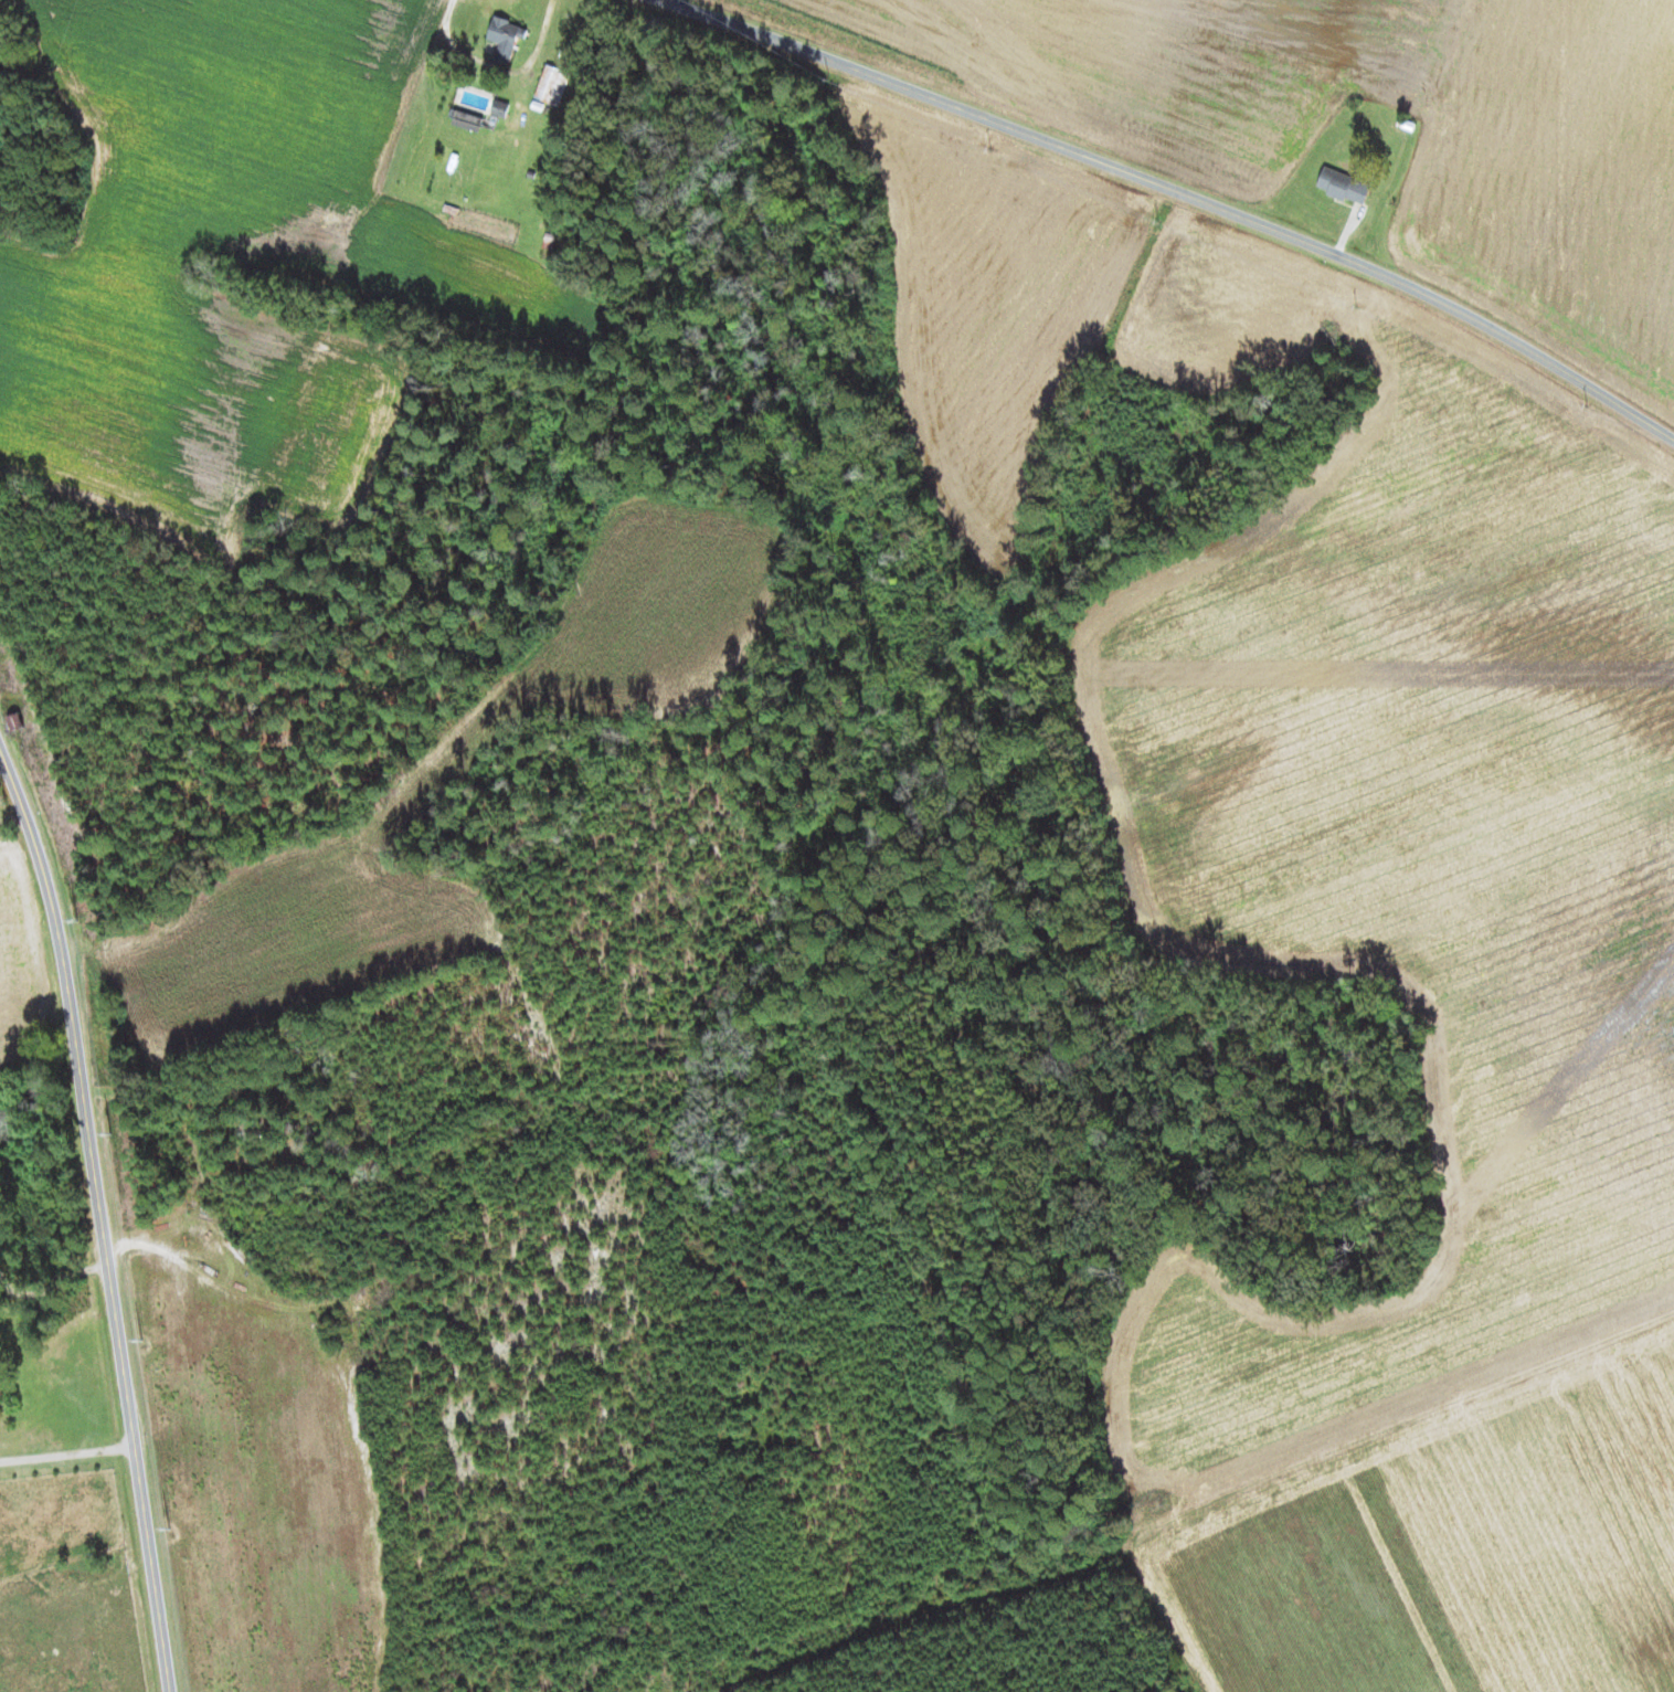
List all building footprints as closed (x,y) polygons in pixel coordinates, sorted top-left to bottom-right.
[(487,39),(499,43),(495,56),(510,61),(517,36),(525,38),(528,27),(494,17),(487,39)] [(535,98),(560,106),(570,72),(546,64),(535,98)] [(491,113),(505,118),(509,103),(496,99),(491,113)] [(452,126),(481,131),(484,117),(455,111),(452,126)] [(1316,188),(1345,200),(1346,198),(1364,205),(1372,185),(1324,166),(1316,188)]
